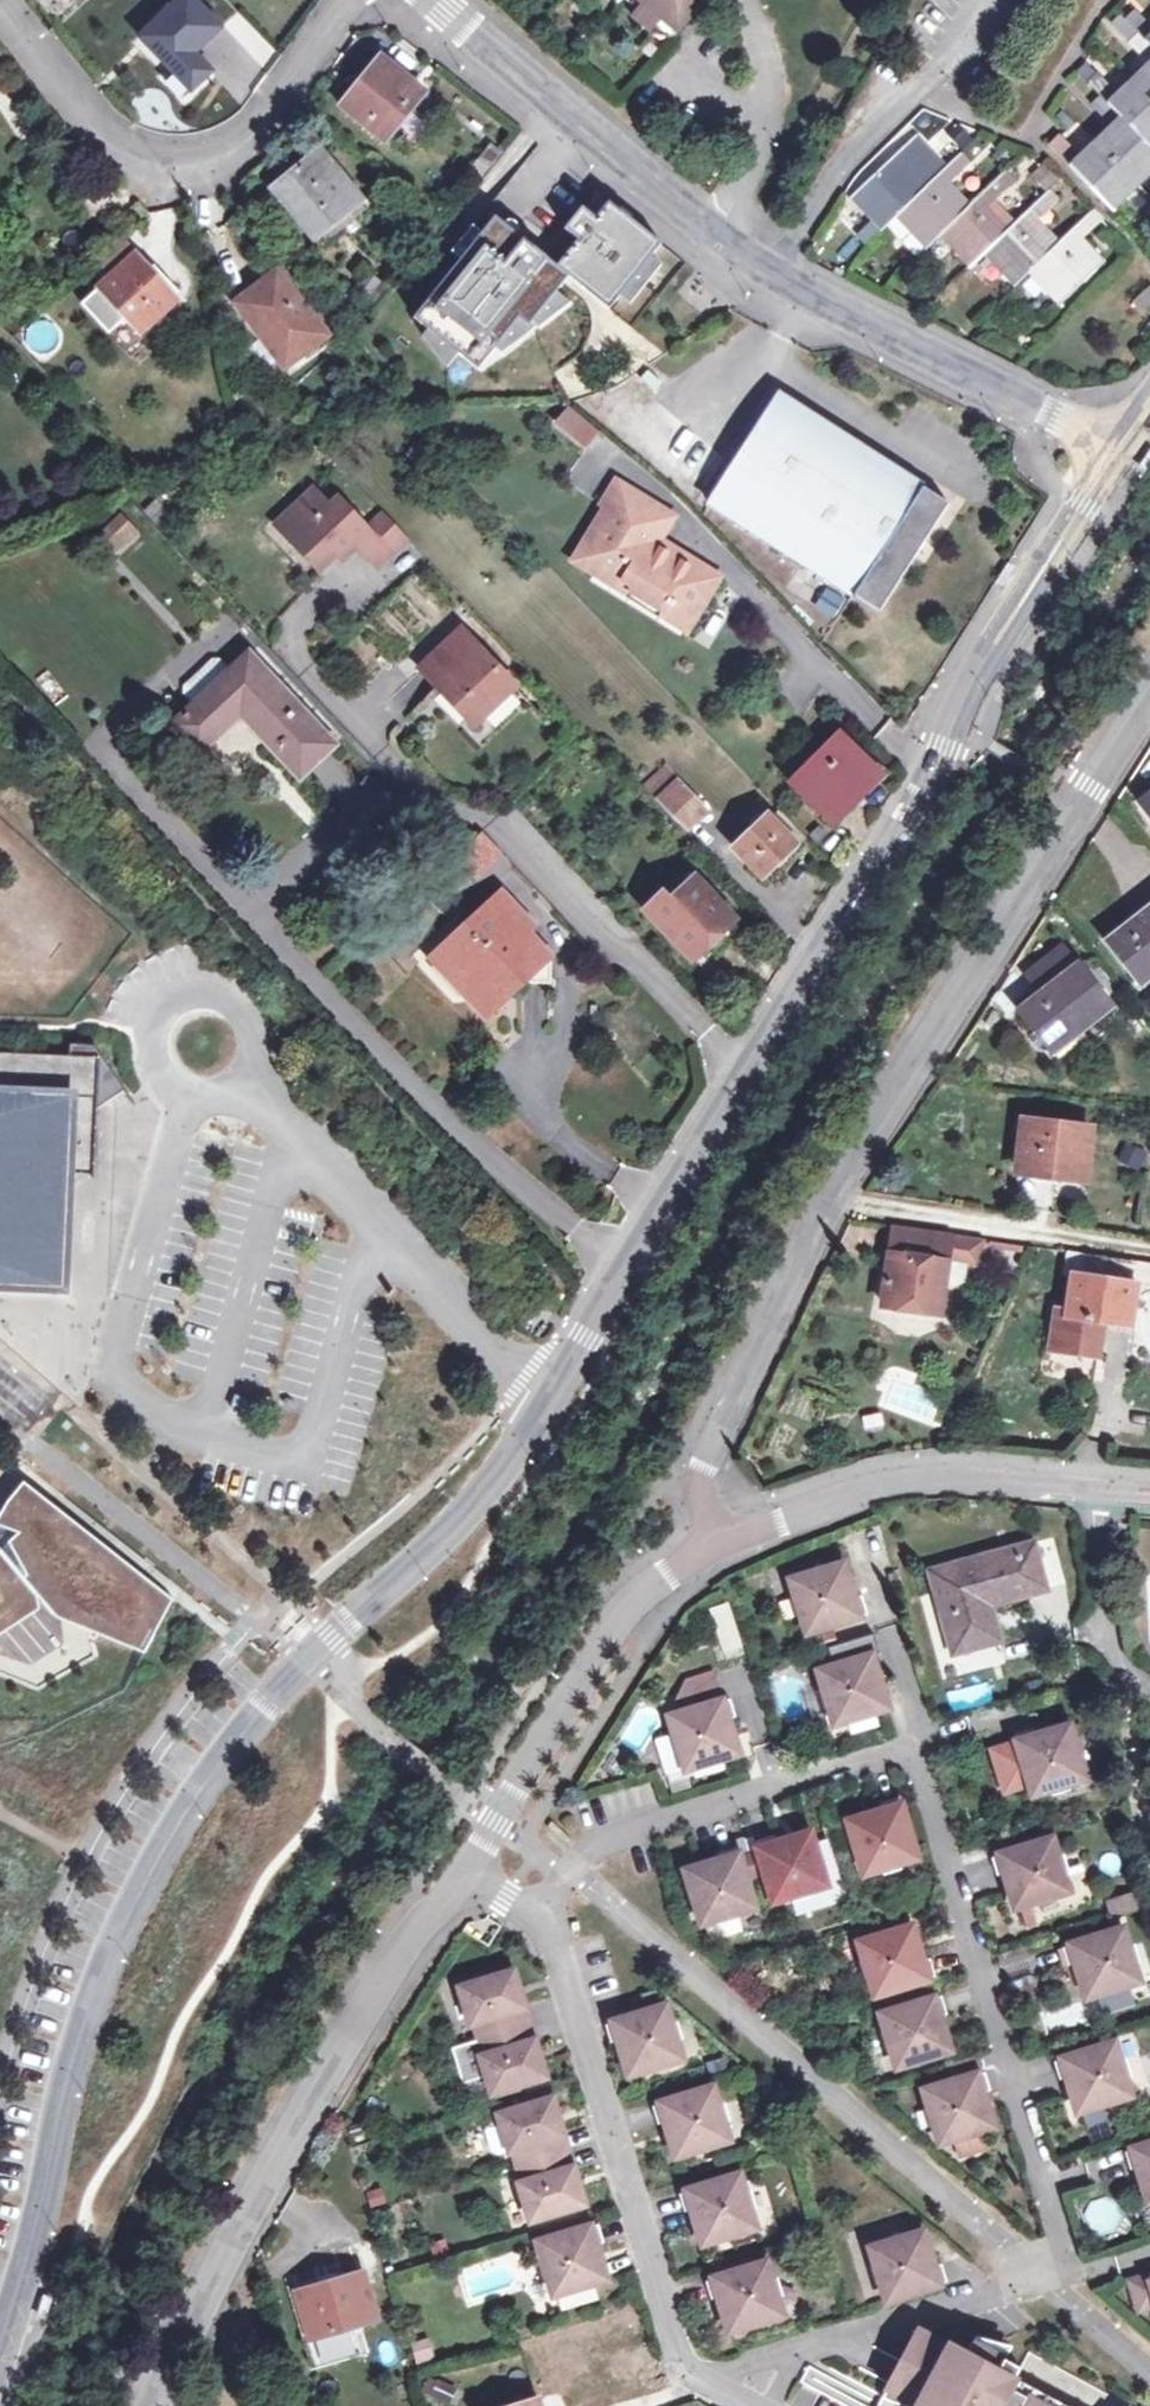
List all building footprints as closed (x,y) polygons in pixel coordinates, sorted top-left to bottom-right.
[(195,0),(180,0),(140,38),(175,73),(169,79),(186,96),(212,71),(195,54),(222,29),(195,0)] [(644,6),(634,19),(649,31),(660,20),(677,34),(707,0),(637,0),(644,6)] [(1132,10),(1122,20),(1136,34),(1127,44),(1144,63),(1114,92),(1095,73),(1084,83),(1098,96),(1089,106),(1108,125),(1077,155),(1057,135),(1047,145),(1111,212),(1149,176),(1149,150),(1149,149),(1149,28),(1132,10)] [(384,58),(343,109),(387,144),(428,93),(384,58)] [(847,198),(876,230),(877,231),(891,218),(922,250),(936,237),(967,268),(981,255),(1012,288),(1025,275),(1055,306),(1102,261),(1081,239),(1101,219),(1092,210),(1059,242),(1038,219),(1057,201),(1048,191),(1013,224),(993,201),(1012,182),(1002,172),(969,205),(948,183),(969,163),(959,153),(924,186),(904,165),(924,145),(913,134),(847,198)] [(492,145),(480,162),(490,169),(502,153),(492,145)] [(319,154),(281,186),(321,235),(361,203),(319,154)] [(652,258),(663,245),(611,203),(596,219),(584,210),(567,230),(580,241),(562,263),(574,272),(570,278),(610,310),(622,296),(652,258)] [(558,292),(570,278),(545,257),(498,220),(416,318),(430,329),(460,355),(479,371),(496,350),(520,321),(528,326),(530,324),(558,292)] [(580,241),(567,230),(545,257),(570,278),(574,272),(562,263),(580,241)] [(106,287),(140,256),(127,241),(93,272),(106,287)] [(140,256),(106,287),(84,306),(110,335),(124,322),(128,319),(142,335),(155,323),(160,328),(177,313),(172,308),(175,305),(149,277),(155,273),(140,256)] [(662,266),(652,258),(622,296),(631,304),(662,266)] [(292,346),(302,359),(330,338),(281,272),(237,306),(276,358),(292,346)] [(181,300),(155,273),(149,277),(175,305),(181,300)] [(394,292),(373,274),(357,293),(379,310),(394,292)] [(1140,312),(1149,303),(1149,290),(1149,288),(1131,303),(1140,312)] [(572,303),(558,292),(530,324),(538,330),(572,303)] [(706,303),(711,317),(727,309),(721,295),(706,303)] [(535,332),(520,321),(496,350),(504,356),(535,332)] [(124,322),(110,335),(139,367),(154,355),(124,322)] [(460,355),(430,329),(423,337),(448,368),(460,355)] [(363,362),(357,340),(348,342),(354,364),(363,362)] [(286,371),(302,359),(292,346),(276,358),(286,371)] [(949,506),(778,397),(710,503),(882,612),(949,506)] [(603,434),(578,413),(566,427),(591,448),(603,434)] [(654,538),(662,542),(675,520),(617,485),(605,507),(611,510),(588,546),(595,551),(584,569),(615,588),(620,579),(637,589),(634,593),(670,615),(673,610),(694,623),(716,587),(657,549),(650,545),(654,538)] [(381,569),(411,540),(380,507),(364,523),(334,492),(317,508),(309,500),(289,519),(305,536),(297,544),(322,571),(340,555),(355,541),(361,547),(381,569)] [(175,520),(159,501),(147,511),(163,530),(175,520)] [(305,536),(289,519),(280,527),(297,544),(305,536)] [(120,521),(105,536),(116,547),(131,532),(120,521)] [(661,544),(662,542),(654,538),(650,545),(657,549),(661,544)] [(340,555),(346,561),(361,547),(355,541),(340,555)] [(661,544),(657,549),(716,587),(719,581),(661,544)] [(1022,559),(1014,555),(1002,578),(1009,582),(1022,559)] [(825,589),(815,609),(834,619),(844,600),(825,589)] [(517,690),(464,633),(423,672),(441,691),(444,688),(479,726),(517,690)] [(336,747),(251,655),(232,672),(196,706),(174,726),(200,754),(242,715),(302,778),(336,747)] [(185,694),(196,706),(232,672),(221,661),(215,660),(185,687),(185,694)] [(971,671),(964,666),(953,683),(960,687),(971,671)] [(885,777),(844,735),(795,785),(836,827),(885,777)] [(661,799),(681,781),(675,775),(656,794),(661,799)] [(704,806),(681,781),(661,799),(685,825),(704,806)] [(1139,802),(1149,816),(1149,793),(1139,802)] [(799,845),(770,815),(736,848),(764,879),(799,845)] [(477,869),(463,854),(456,861),(470,876),(477,869)] [(737,919),(697,878),(671,902),(664,895),(645,913),(693,962),(737,919)] [(510,896),(506,899),(533,927),(534,920),(510,896)] [(506,984),(525,986),(550,987),(554,987),(554,967),(533,943),(533,927),(506,899),(473,931),(471,938),(461,938),(441,956),(467,983),(466,997),(488,1021),(506,1004),(506,984)] [(1135,981),(1149,969),(1149,905),(1104,941),(1135,981)] [(1025,972),(1040,993),(1079,963),(1063,942),(1025,972)] [(434,963),(466,997),(467,983),(441,956),(434,963)] [(1076,1026),(1080,1032),(1112,1006),(1079,963),(1040,993),(1017,1011),(1048,1050),(1076,1026)] [(1135,981),(1142,990),(1149,983),(1149,969),(1135,981)] [(506,1004),(525,986),(506,984),(506,1004)] [(61,1290),(66,1174),(72,1174),(97,1175),(99,1109),(128,1091),(98,1046),(73,1045),(72,1057),(0,1054),(0,1287),(61,1290)] [(1083,1177),(1088,1130),(1020,1122),(1014,1169),(1083,1177)] [(1138,1167),(1143,1147),(1120,1142),(1116,1162),(1138,1167)] [(67,1290),(72,1174),(66,1174),(61,1290),(67,1290)] [(984,1240),(952,1235),(893,1226),(881,1305),(940,1314),(947,1263),(980,1268),(984,1240)] [(1020,1245),(989,1241),(988,1247),(1020,1251),(1020,1245)] [(1132,1322),(1137,1286),(1149,1288),(1149,1265),(1067,1252),(1063,1272),(1074,1273),(1066,1310),(1057,1309),(1051,1348),(1087,1355),(1090,1333),(1100,1335),(1102,1328),(1103,1317),(1132,1322)] [(1103,1317),(1102,1328),(1130,1333),(1132,1322),(1103,1317)] [(1090,1333),(1087,1355),(1096,1357),(1100,1335),(1090,1333)] [(175,1601),(26,1482),(7,1508),(0,1519),(0,1635),(38,1609),(39,1596),(145,1654),(175,1601)] [(975,1610),(990,1606),(1046,1591),(1034,1545),(931,1572),(952,1656),(984,1647),(975,1610)] [(844,1565),(792,1580),(797,1597),(800,1597),(806,1615),(803,1616),(808,1632),(868,1614),(863,1596),(855,1599),(844,1565)] [(975,1610),(984,1647),(999,1643),(990,1606),(975,1610)] [(830,1706),(836,1724),(888,1708),(878,1675),(887,1671),(875,1634),(830,1648),(836,1667),(820,1672),(826,1690),(829,1689),(833,1705),(830,1706)] [(713,1674),(686,1682),(694,1710),(722,1702),(713,1674)] [(681,1751),(687,1769),(739,1753),(729,1720),(736,1717),(731,1699),(722,1702),(694,1710),(686,1682),(678,1700),(682,1714),(671,1717),(676,1735),(679,1735),(684,1750),(681,1751)] [(1068,1784),(1086,1778),(1070,1726),(1036,1737),(1033,1729),(1015,1734),(1034,1794),(1052,1789),(1051,1786),(1067,1781),(1068,1784)] [(849,1822),(865,1874),(882,1869),(881,1866),(899,1860),(900,1863),(917,1858),(899,1798),(881,1803),(883,1811),(849,1822)] [(809,1891),(827,1885),(811,1833),(777,1844),(774,1836),(756,1841),(760,1852),(771,1891),(775,1901),(793,1896),(792,1893),(808,1888),(809,1891)] [(992,1858),(1031,1846),(1028,1836),(990,1848),(992,1858)] [(1016,1908),(1068,1892),(1063,1875),(1060,1876),(1055,1858),(1057,1857),(1052,1840),(1031,1846),(992,1858),(998,1876),(1006,1874),(1016,1908)] [(687,1871),(702,1923),(720,1918),(719,1915),(737,1910),(738,1913),(755,1907),(751,1897),(740,1858),(737,1847),(718,1853),(721,1861),(687,1871)] [(760,1852),(750,1855),(761,1894),(771,1891),(760,1852)] [(750,1855),(740,1858),(751,1897),(761,1894),(750,1855)] [(1104,1894),(1104,1913),(1137,1912),(1136,1894),(1104,1894)] [(912,1927),(860,1943),(865,1960),(868,1959),(874,1977),(871,1978),(876,1995),(936,1977),(931,1959),(923,1961),(912,1927)] [(1129,1985),(1139,1982),(1134,1965),(1131,1966),(1125,1948),(1128,1947),(1123,1930),(1063,1948),(1068,1966),(1076,1964),(1087,1998),(1105,1992),(1129,1985)] [(477,2040),(529,2024),(513,1972),(461,1988),(467,2006),(469,2005),(474,2021),(471,2022),(477,2040)] [(1129,1985),(1105,1992),(1110,2007),(1134,1999),(1129,1985)] [(892,2049),(898,2067),(950,2051),(940,2017),(948,2015),(942,1997),(882,2015),(888,2033),(890,2032),(895,2048),(892,2049)] [(671,2025),(665,2007),(606,2025),(611,2043),(619,2040),(629,2074),(681,2059),(676,2040),(673,2041),(668,2025),(671,2025)] [(529,2024),(477,2040),(460,2045),(471,2083),(488,2078),(493,2092),(520,2084),(545,2076),(529,2024)] [(1078,2112),(1131,2096),(1125,2079),(1122,2080),(1117,2062),(1120,2061),(1115,2044),(1055,2062),(1060,2080),(1068,2078),(1078,2112)] [(958,2081),(984,2073),(979,2057),(953,2065),(958,2081)] [(935,2125),(941,2143),(953,2139),(980,2131),(993,2127),(983,2093),(991,2091),(985,2073),(984,2073),(958,2081),(925,2091),(931,2109),(933,2108),(938,2124),(935,2125)] [(520,2084),(493,2092),(494,2098),(522,2089),(520,2084)] [(718,2106),(712,2088),(653,2106),(658,2124),(666,2122),(677,2156),(728,2140),(723,2122),(720,2123),(715,2107),(718,2106)] [(515,2167),(568,2151),(552,2099),(500,2115),(505,2133),(508,2132),(513,2148),(510,2149),(515,2167)] [(980,2131),(953,2139),(957,2152),(984,2143),(980,2131)] [(1125,2152),(1130,2170),(1138,2167),(1147,2199),(1148,2202),(1149,2201),(1149,2144),(1125,2152)] [(568,2151),(515,2167),(521,2185),(524,2185),(529,2200),(526,2201),(531,2219),(583,2204),(568,2151)] [(744,2193),(739,2175),(679,2194),(685,2212),(693,2209),(703,2243),(755,2228),(749,2209),(746,2210),(741,2194),(744,2193)] [(1147,2199),(1138,2202),(1145,2226),(1149,2225),(1149,2201),(1148,2202),(1147,2199)] [(547,2260),(552,2276),(549,2277),(555,2295),(606,2279),(596,2245),(604,2242),(599,2224),(538,2243),(544,2261),(547,2260)] [(882,2282),(887,2300),(947,2282),(941,2264),(934,2266),(923,2232),(871,2248),(877,2266),(880,2265),(885,2281),(882,2282)] [(715,2268),(718,2277),(752,2267),(749,2258),(715,2268)] [(771,2281),(766,2263),(752,2267),(718,2277),(706,2281),(711,2299),(719,2297),(730,2331),(782,2315),(776,2297),(773,2298),(768,2282),(771,2281)] [(322,2278),(324,2285),(338,2282),(336,2274),(322,2278)] [(376,2319),(364,2275),(338,2282),(324,2285),(300,2292),(312,2336),(352,2326),(376,2319)] [(1128,2281),(1138,2312),(1149,2309),(1149,2275),(1128,2281)] [(360,2354),(352,2326),(312,2336),(300,2292),(290,2294),(309,2367),(360,2354)] [(36,2318),(46,2321),(53,2298),(49,2297),(44,2295),(36,2318)] [(1029,2353),(1020,2367),(973,2342),(964,2358),(917,2333),(878,2405),(1128,2405),(1029,2353)] [(414,2367),(434,2361),(426,2337),(407,2342),(414,2367)] [(114,2378),(131,2387),(140,2371),(122,2362),(114,2378)]
